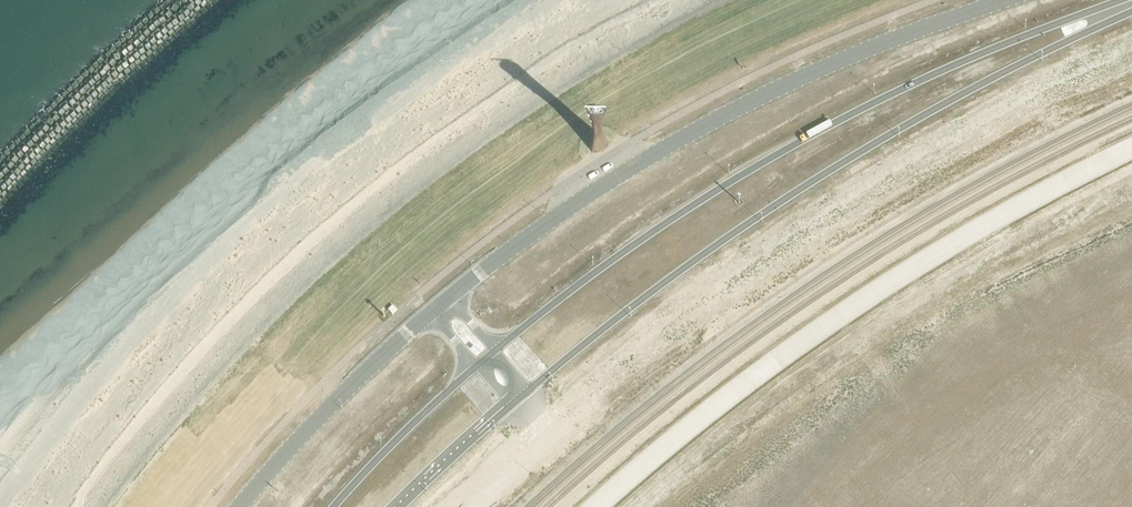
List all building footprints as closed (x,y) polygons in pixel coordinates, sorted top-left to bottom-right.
[(607,148),(608,148),(608,147),(608,146),(608,145),(607,145),(607,144),(606,144),(606,143),(605,143),(604,143),(603,143),(602,143),(601,143),(600,143),(599,143),(599,144),(598,144),(597,144),(597,145),(596,145),(595,145),(595,146),(594,146),(594,147),(593,147),(592,148),(592,149),(591,149),(591,150),(590,151),(590,152),(590,153),(590,154),(590,155),(591,155),(591,156),(592,156),(592,157),(593,157),(594,157),(595,157),(596,157),(597,157),(597,156),(598,156),(599,156),(600,156),(600,155),(601,155),(602,154),(603,154),(603,153),(604,153),(605,152),(606,151),(606,150),(607,150),(607,149),(607,148)] [(393,310),(388,314),(392,319),(397,314),(393,310)]
